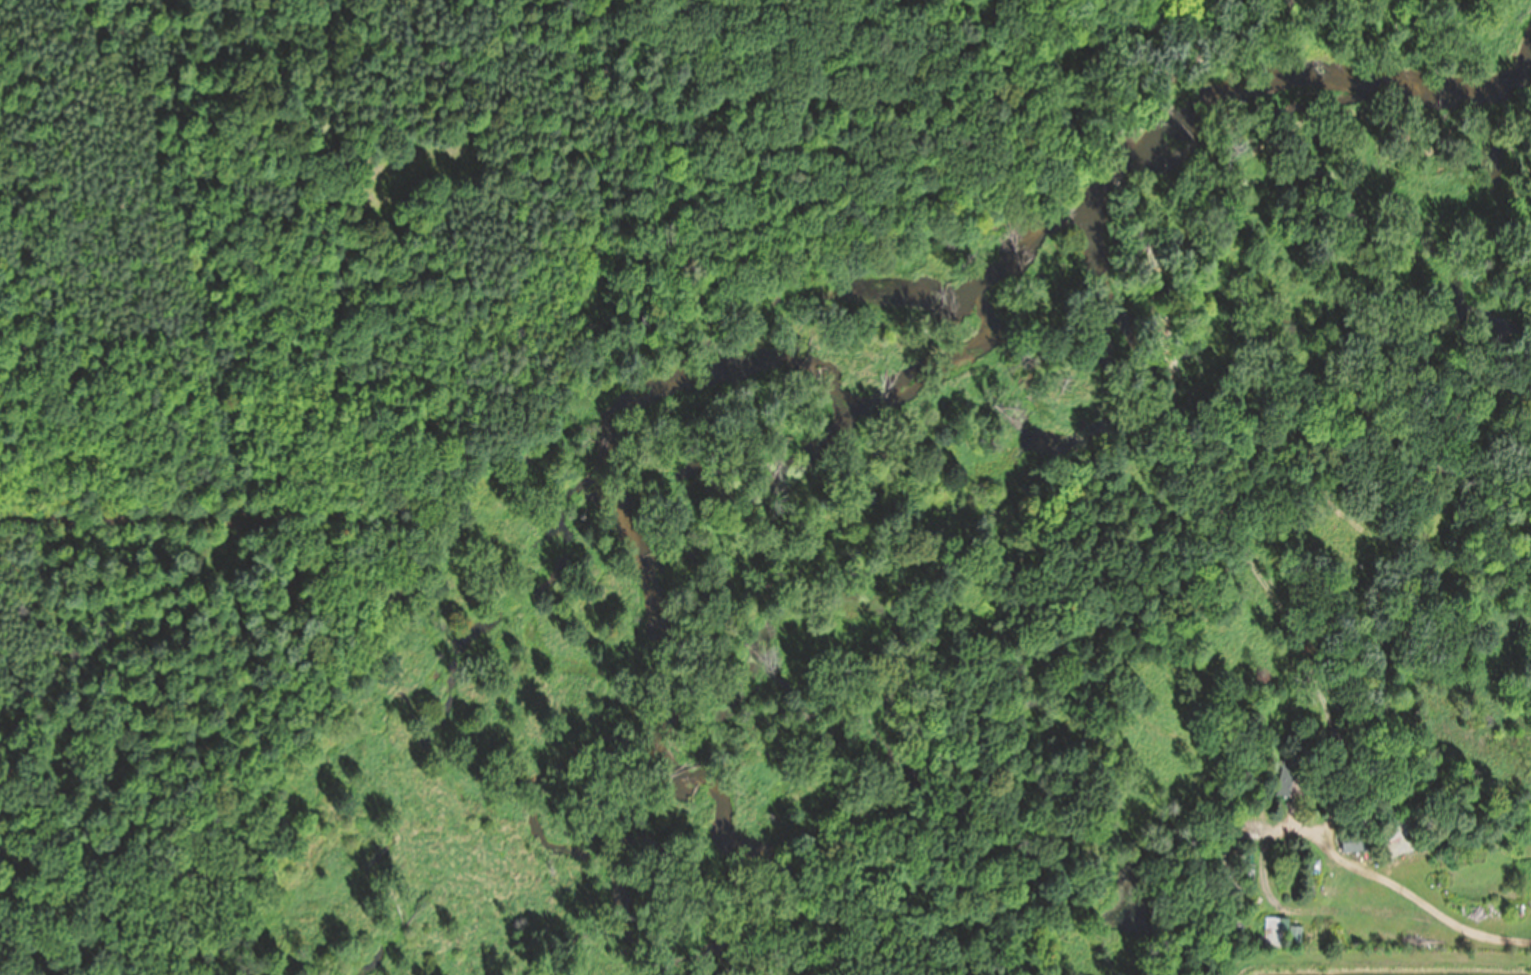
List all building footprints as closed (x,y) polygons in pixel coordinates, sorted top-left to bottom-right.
[(1294,799),(1302,758),(1284,755),(1276,795),(1294,799)] [(1341,831),(1342,852),(1373,851),(1373,830),(1341,831)] [(1289,945),(1299,945),(1299,929),(1289,929),(1289,945)] [(1284,931),(1264,931),(1264,948),(1284,948),(1284,931)]
